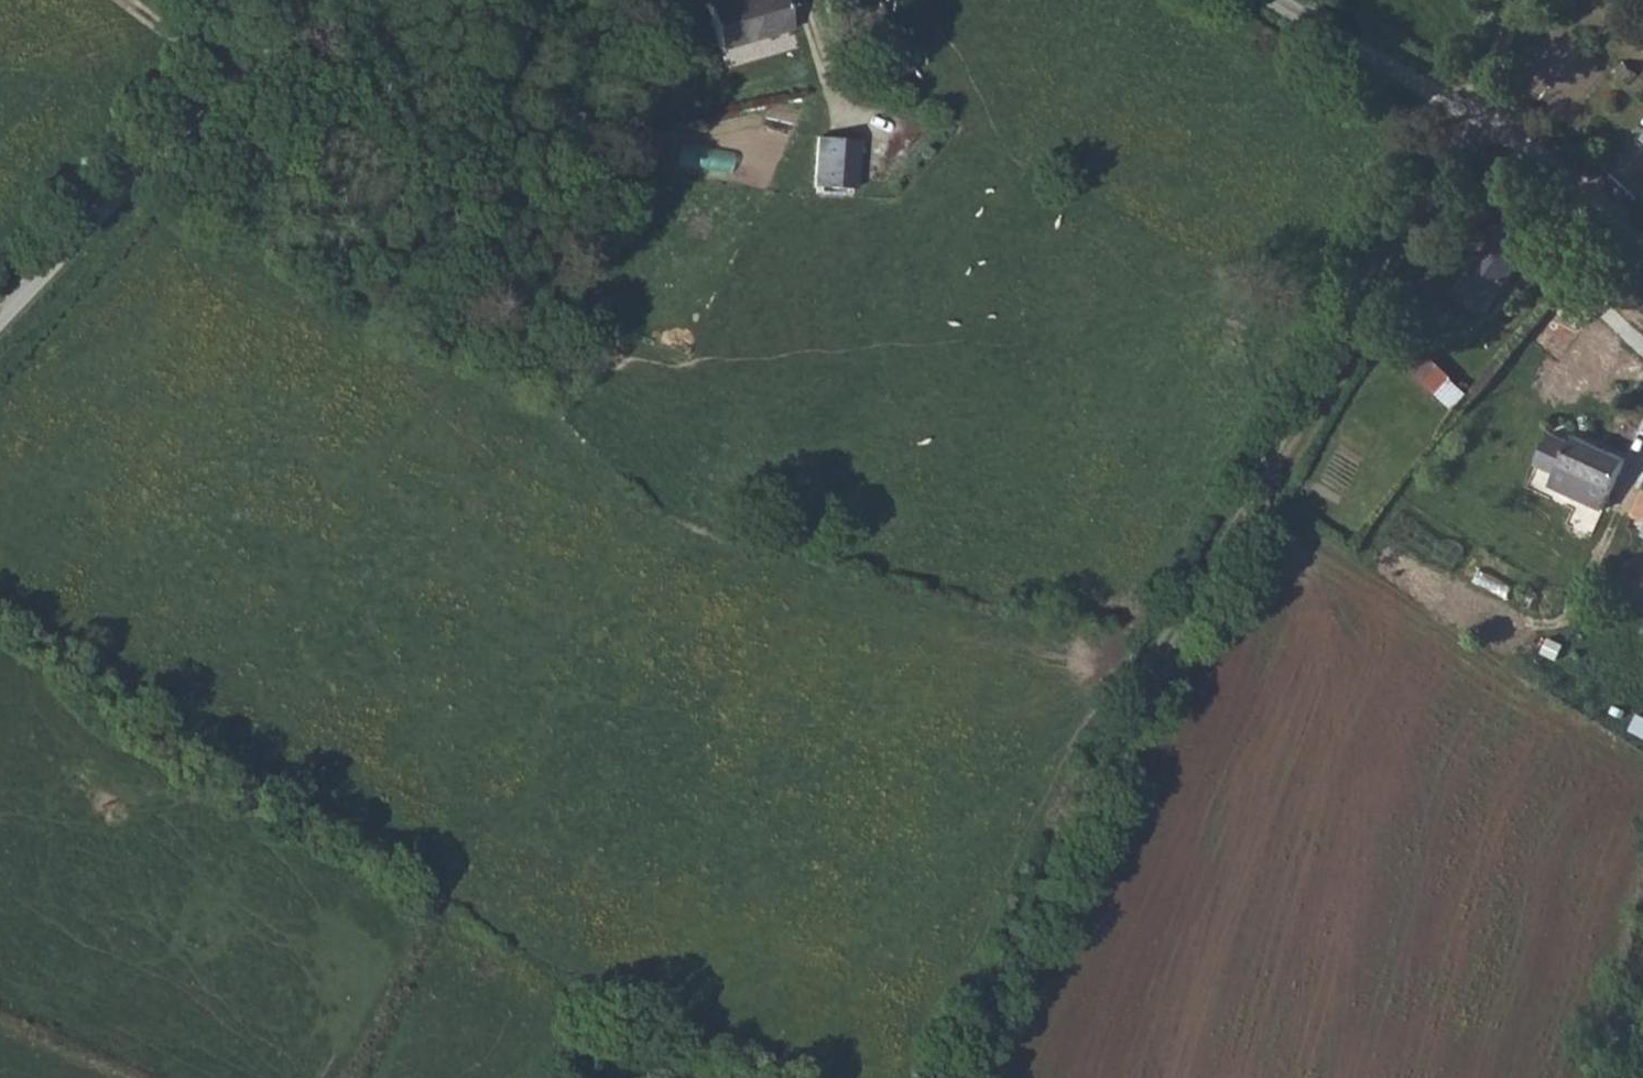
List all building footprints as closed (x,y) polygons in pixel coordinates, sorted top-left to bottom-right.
[(796,39),(783,0),(759,0),(711,17),(728,65),(796,39)] [(864,178),(866,145),(828,143),(823,189),(862,194),(864,178)] [(1548,226),(1523,206),(1462,284),(1485,304),(1548,226)] [(1440,239),(1431,233),(1419,253),(1428,258),(1440,239)] [(1421,316),(1433,295),(1422,290),(1410,309),(1421,316)] [(1443,386),(1456,369),(1428,344),(1413,360),(1443,386)] [(1571,437),(1559,433),(1555,431),(1541,464),(1544,465),(1557,471),(1554,483),(1607,505),(1628,455),(1577,432),(1571,437)] [(1642,488),(1629,514),(1642,521),(1642,489),(1642,488)]
